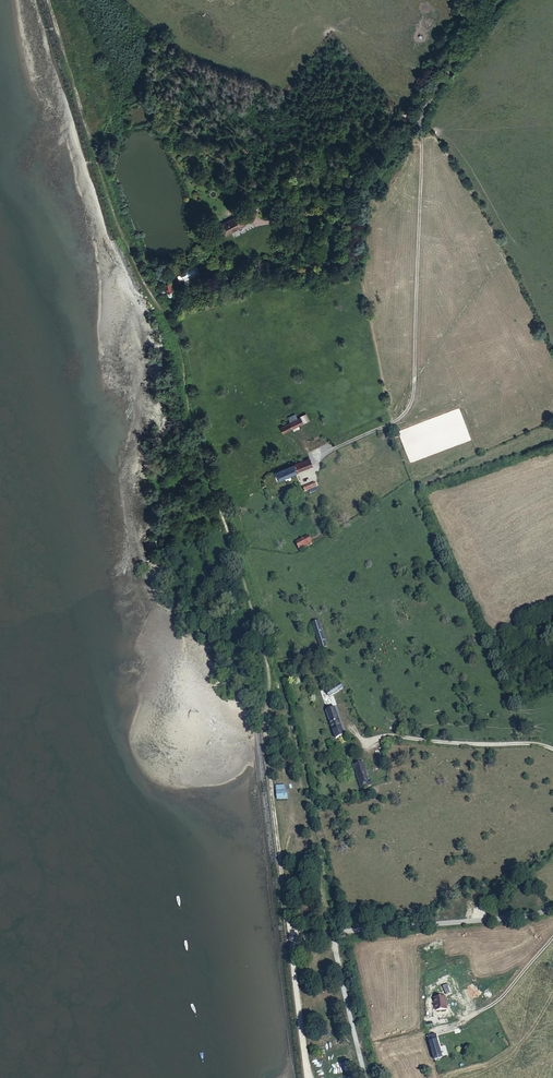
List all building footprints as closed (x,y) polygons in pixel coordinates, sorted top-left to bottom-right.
[(171,284),(165,286),(168,296),(169,297),(171,298),(173,297),(174,295),(171,284)] [(295,414),(288,418),(290,422),(298,419),(295,414)] [(309,420),(306,414),(300,417),(303,423),(309,420)] [(290,422),(281,427),(284,433),(303,423),(300,417),(298,419),(290,422)] [(312,465),(310,459),(301,463),(303,469),(312,465)] [(301,463),(275,473),(278,480),(303,469),(301,463)] [(315,483),(303,487),(305,491),(317,487),(315,483)] [(308,536),(295,542),(299,550),(312,543),(308,536)] [(320,620),(312,623),(321,649),(328,647),(320,620)] [(340,683),(327,692),(330,697),(343,689),(340,683)] [(336,708),(327,711),(336,739),(345,736),(336,708)] [(363,762),(354,765),(362,788),(373,784),(371,779),(369,780),(363,762)] [(278,800),(287,798),(287,794),(287,790),(285,790),(285,785),(276,786),(278,800)] [(452,993),(449,984),(443,986),(447,995),(452,993)] [(446,996),(434,997),(435,1010),(447,1009),(446,996)] [(442,1057),(435,1035),(428,1037),(435,1060),(442,1057)]
